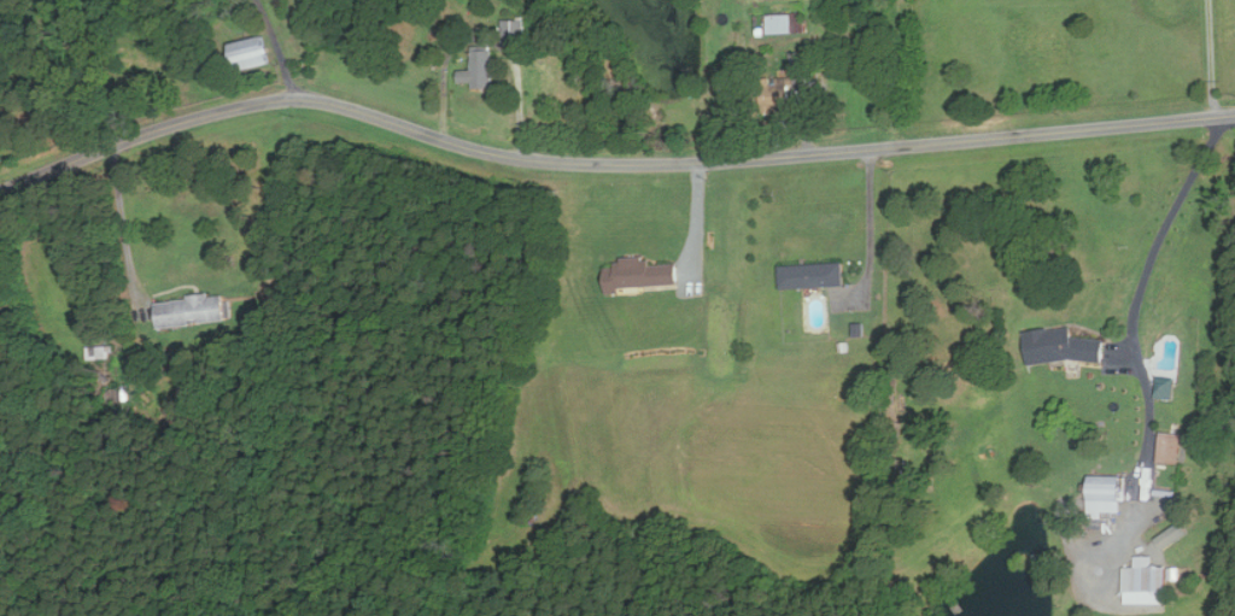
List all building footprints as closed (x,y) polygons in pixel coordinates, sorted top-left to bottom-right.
[(756,33),(803,31),(803,1),(756,2),(756,33)] [(502,19),(502,43),(522,43),(522,19),(502,19)] [(227,41),(229,69),(265,66),(264,39),(227,41)] [(470,70),(457,70),(457,82),(470,82),(470,88),(491,88),(491,51),(470,51),(470,70)] [(790,111),(789,83),(806,82),(804,52),(790,53),(790,71),(777,72),(778,88),(770,88),(771,112),(790,111)] [(675,284),(674,260),(603,263),(603,288),(675,284)] [(841,262),(777,265),(778,287),(842,284),(841,262)] [(156,329),(223,319),(220,292),(152,301),(156,329)] [(1099,335),(1070,339),(1069,325),(1022,332),(1025,365),(1101,357),(1099,335)] [(1154,380),(1154,397),(1170,397),(1170,380),(1154,380)] [(1158,464),(1178,463),(1177,423),(1157,423),(1158,464)] [(1120,476),(1085,476),(1085,515),(1120,515),(1120,476)] [(1184,533),(1178,523),(1154,538),(1160,548),(1184,533)] [(1164,567),(1122,567),(1120,592),(1164,592),(1164,567)]
